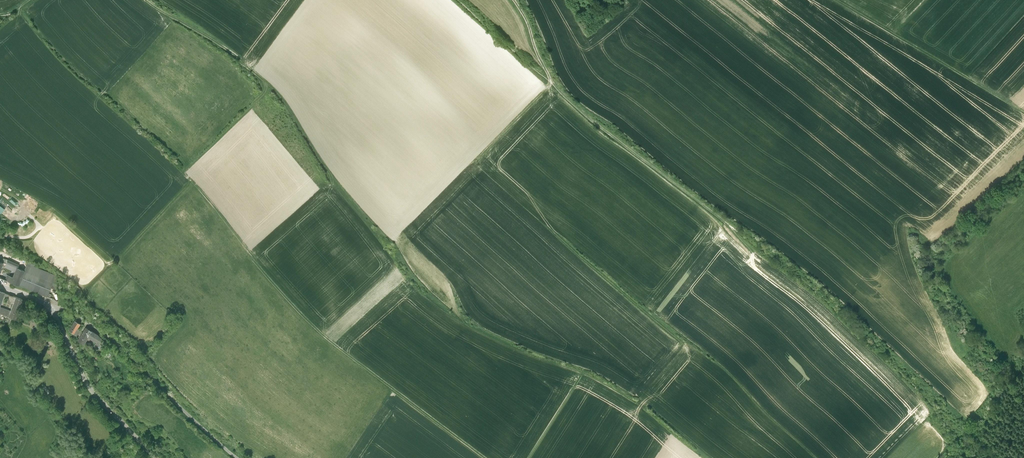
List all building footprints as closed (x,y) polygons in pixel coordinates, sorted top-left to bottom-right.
[(7,274),(5,279),(19,285),(19,284),(47,296),(49,292),(51,287),(57,289),(59,285),(57,285),(59,278),(55,276),(56,275),(34,266),(35,264),(28,261),(24,269),(17,266),(19,263),(7,258),(5,264),(15,268),(12,275),(7,274)] [(16,319),(23,299),(15,296),(10,311),(0,307),(0,312),(16,319)] [(34,316),(30,319),(35,326),(31,328),(35,334),(43,329),(34,316)] [(68,329),(74,332),(77,328),(80,322),(74,319),(68,329)] [(88,336),(92,329),(86,325),(77,339),(84,343),(88,336)] [(98,333),(92,329),(88,336),(96,341),(93,344),(97,347),(98,346),(101,343),(100,341),(102,338),(103,338),(98,333)]
